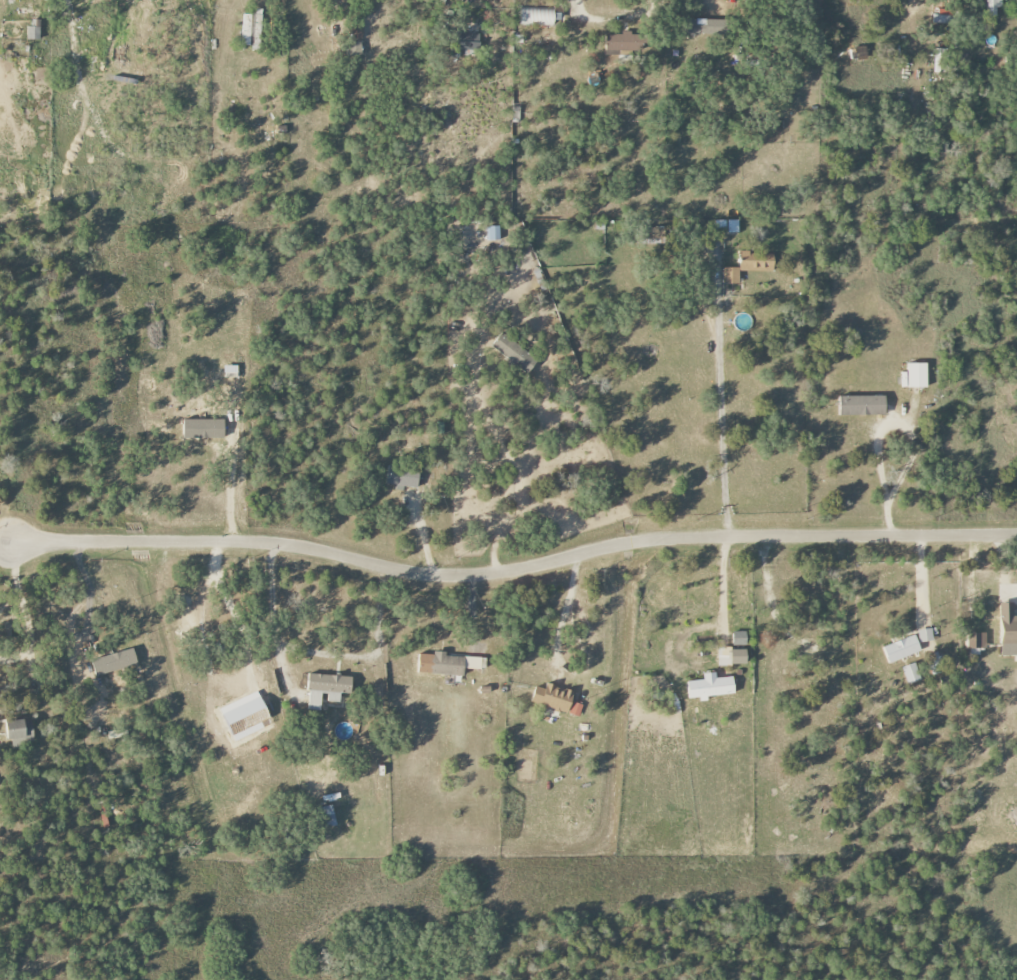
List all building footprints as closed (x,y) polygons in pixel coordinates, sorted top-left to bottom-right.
[(988,17),(996,16),(996,8),(1001,8),(1001,0),(987,0),(988,17)] [(554,26),(554,20),(560,20),(561,10),(521,9),(520,26),(554,26)] [(935,23),(951,24),(952,10),(935,9),(935,23)] [(262,12),(243,12),(242,47),(260,48),(262,12)] [(28,39),(40,40),(40,19),(29,19),(28,39)] [(686,34),(725,35),(725,20),(686,19),(686,34)] [(362,30),(353,30),(353,38),(362,38),(362,30)] [(479,51),(479,34),(452,33),(452,50),(479,51)] [(605,34),(606,51),(643,50),(642,33),(605,34)] [(935,73),(948,73),(947,49),(934,49),(935,73)] [(739,233),(739,220),(715,220),(715,233),(739,233)] [(487,227),(488,241),(500,241),(499,226),(487,227)] [(663,227),(648,228),(648,242),(664,242),(663,227)] [(774,254),(740,253),(739,271),(773,272),(774,254)] [(738,268),(723,268),(723,283),(738,284),(738,268)] [(537,361),(501,332),(491,346),(527,374),(537,361)] [(927,363),(908,363),(908,388),(926,388),(927,363)] [(839,397),(839,416),(886,415),(886,396),(839,397)] [(224,439),(224,420),(183,420),(183,439),(224,439)] [(418,490),(420,468),(389,465),(387,484),(396,485),(395,487),(418,490)] [(1016,656),(1016,617),(1013,618),(1013,603),(999,604),(1001,657),(1016,656)] [(918,643),(932,641),(931,629),(917,630),(918,643)] [(746,646),(746,632),(732,632),(732,646),(746,646)] [(985,633),(966,634),(967,648),(985,648),(985,633)] [(920,653),(915,636),(882,646),(887,663),(920,653)] [(747,665),(746,648),(717,649),(718,666),(747,665)] [(138,666),(134,649),(92,659),(96,676),(138,666)] [(464,669),(487,670),(487,658),(445,656),(445,652),(433,652),(433,655),(419,654),(418,674),(463,675),(464,669)] [(929,671),(942,667),(938,652),(925,655),(929,671)] [(920,681),(914,663),(900,668),(907,685),(920,681)] [(734,696),(733,677),(716,678),(716,673),(703,674),(703,681),(687,681),(688,699),(699,698),(734,696)] [(352,677),(309,674),(307,710),(321,711),(321,692),(329,692),(328,702),(340,703),(340,694),(351,694),(352,677)] [(574,693),(546,685),(545,690),(535,687),(530,703),(568,714),(574,693)] [(569,714),(579,717),(583,705),(573,702),(569,714)] [(7,741),(33,739),(32,720),(6,721),(7,741)] [(319,808),(321,828),(336,826),(333,806),(319,808)]
